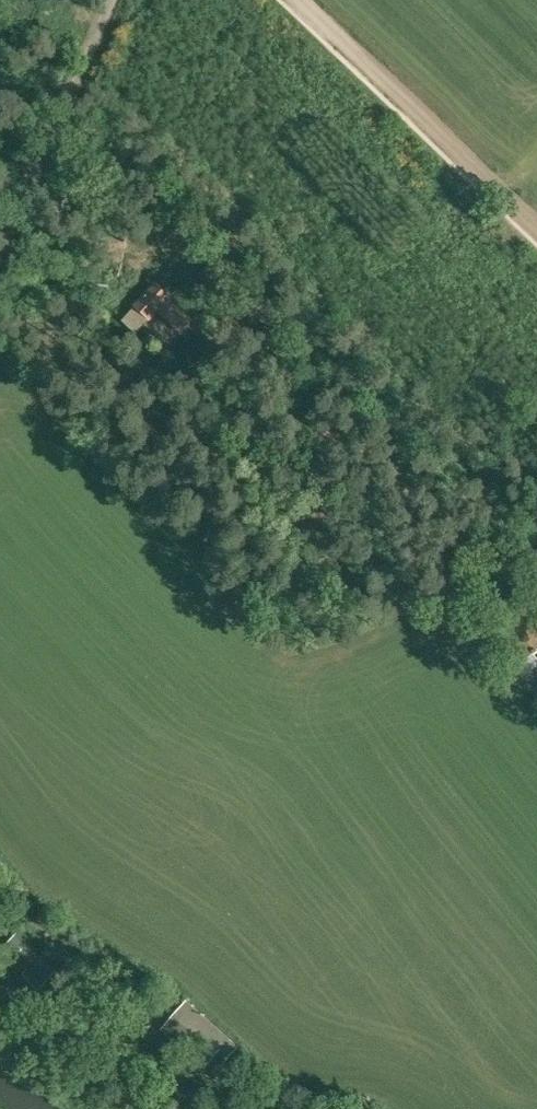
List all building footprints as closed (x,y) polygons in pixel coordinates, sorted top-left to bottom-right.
[(155,285),(136,306),(149,319),(158,310),(181,332),(193,320),(155,285)] [(500,606),(512,621),(501,630),(526,659),(533,653),(534,655),(536,653),(536,651),(536,650),(536,634),(521,615),(528,610),(515,594),(500,606)] [(38,956),(15,934),(3,947),(25,968),(38,956)] [(236,1048),(186,1003),(171,1021),(194,1041),(186,1050),(204,1066),(212,1057),(221,1065),(236,1048)]
